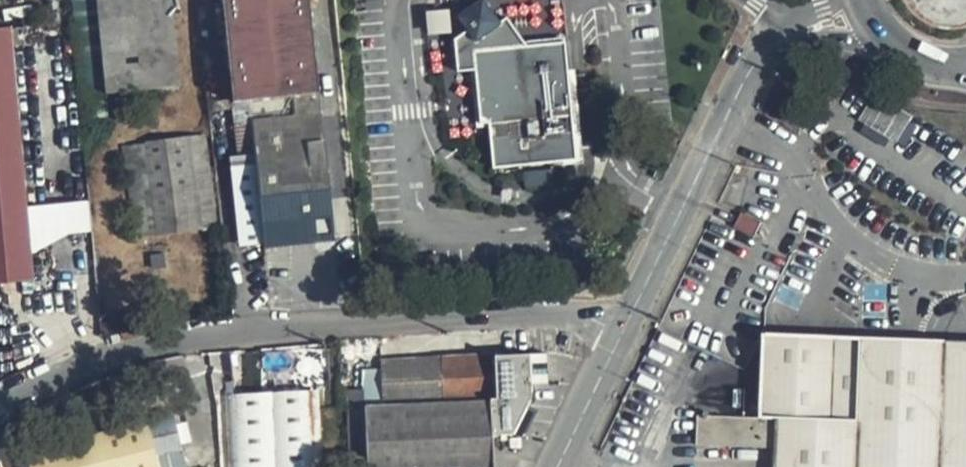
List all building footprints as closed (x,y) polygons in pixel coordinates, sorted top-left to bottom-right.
[(72,8),(84,8),(84,0),(72,0),(72,8)] [(105,94),(180,87),(171,0),(96,0),(105,94)] [(233,101),(317,93),(307,0),(222,0),(233,101)] [(489,125),(493,167),(562,161),(576,160),(574,139),(564,42),(526,46),(506,18),(500,22),(484,0),(479,0),(456,16),(466,30),(454,39),(456,72),(472,71),(477,126),(489,125)] [(427,34),(451,32),(449,8),(425,11),(427,34)] [(72,23),(9,29),(20,152),(83,146),(72,23)] [(0,30),(0,282),(31,279),(20,152),(9,29),(0,30)] [(318,97),(293,100),(294,116),(252,121),(265,244),(266,247),(332,240),(318,97)] [(293,100),(233,106),(239,166),(232,167),(240,246),(265,244),(252,121),(294,116),(293,100)] [(885,137),(896,120),(868,103),(858,120),(885,137)] [(190,138),(122,148),(136,235),(201,226),(190,138)] [(575,138),(574,139),(576,160),(562,161),(569,170),(588,157),(575,138)] [(553,185),(552,169),(523,172),(525,188),(553,185)] [(742,211),(734,226),(753,237),(762,222),(742,211)] [(763,333),(761,391),(714,389),(714,417),(697,416),(697,445),(775,449),(775,466),(965,466),(965,342),(763,333)] [(492,444),(510,444),(532,398),(528,353),(494,355),(497,418),(445,421),(444,397),(382,404),(361,406),(363,466),(492,466),(492,444)] [(381,361),(382,404),(444,397),(445,421),(497,418),(494,355),(381,361)] [(229,466),(322,466),(319,396),(228,399),(229,466)] [(33,466),(94,466),(139,458),(183,447),(177,414),(29,446),(33,466)] [(187,466),(183,447),(139,458),(94,466),(185,466),(187,466)]
